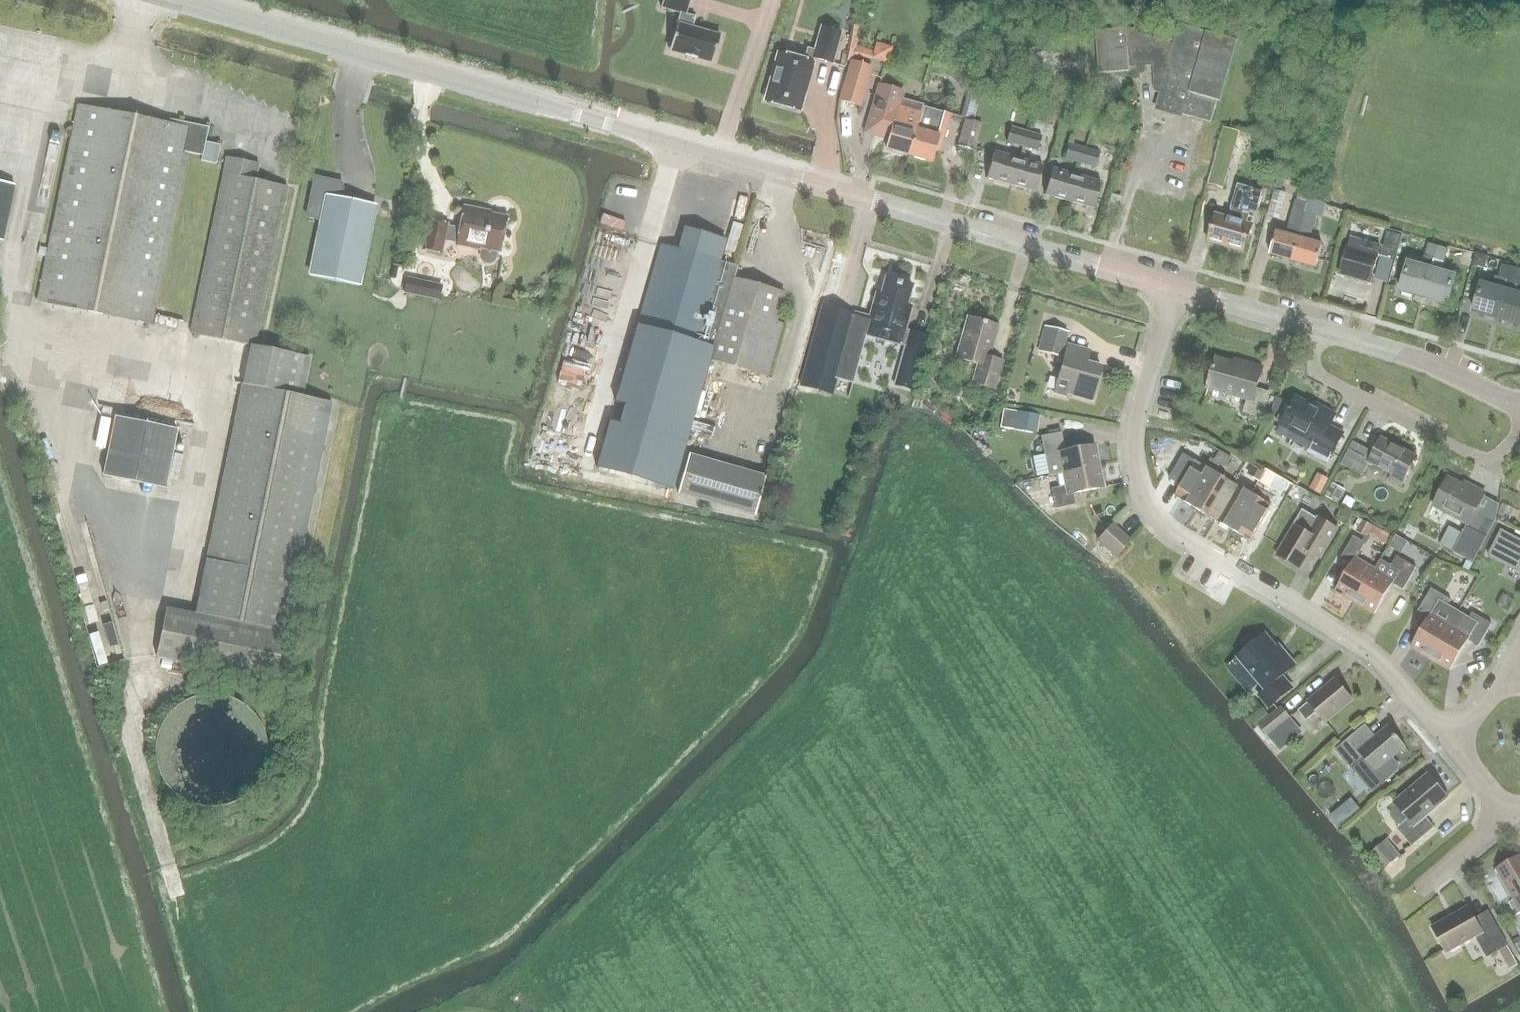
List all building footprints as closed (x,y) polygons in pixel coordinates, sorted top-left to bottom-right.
[(660,6),(680,12),(669,50),(684,54),(684,55),(696,58),(712,62),(720,35),(692,27),(695,16),(686,13),(690,0),(662,0),(660,6)] [(1222,21),(1210,22),(1210,30),(1222,29),(1222,21)] [(1153,25),(1141,26),(1142,34),(1154,33),(1153,25)] [(840,33),(821,27),(814,50),(807,48),(803,61),(778,54),(764,100),(799,110),(814,58),(831,63),(840,33)] [(1089,29),(1077,30),(1078,38),(1090,37),(1089,29)] [(891,62),(895,45),(877,41),(872,57),(891,62)] [(1207,41),(1166,43),(1168,72),(1208,70),(1207,41)] [(1142,45),(1102,47),(1104,76),(1144,74),(1142,45)] [(870,60),(873,52),(855,46),(853,55),(870,60)] [(850,61),(839,100),(859,106),(870,67),(850,61)] [(951,75),(955,80),(961,78),(963,72),(959,68),(952,69),(951,75)] [(888,139),(886,149),(908,156),(915,129),(922,106),(921,106),(922,105),(900,99),(902,92),(894,90),(878,85),(869,118),(864,133),(888,139)] [(208,127),(178,121),(177,126),(77,105),(37,301),(151,325),(186,152),(201,155),(200,160),(216,164),(220,145),(205,142),(208,127)] [(950,114),(922,106),(915,129),(908,156),(930,162),(934,149),(939,151),(950,114)] [(1271,111),(1259,107),(1257,115),(1269,118),(1271,111)] [(981,123),(965,119),(958,146),(974,150),(981,123)] [(1006,142),(1021,146),(1025,131),(1010,127),(1006,142)] [(1041,136),(1025,131),(1021,146),(1037,151),(1041,136)] [(1079,163),(1084,148),(1068,144),(1064,159),(1079,163)] [(1099,152),(1084,148),(1079,163),(1095,167),(1099,152)] [(1010,185),(1017,159),(993,152),(986,178),(1010,185)] [(1208,157),(1197,153),(1194,161),(1206,164),(1208,157)] [(1223,185),(1231,160),(1216,155),(1209,181),(1223,185)] [(190,333),(250,345),(254,346),(287,187),(255,181),(258,164),(226,158),(190,333)] [(1042,166),(1017,159),(1010,185),(1035,192),(1042,166)] [(1044,195),(1068,201),(1076,175),(1052,168),(1044,195)] [(1076,175),(1068,201),(1093,208),(1100,182),(1102,176),(1092,173),(1090,179),(1076,175)] [(338,183),(314,178),(306,217),(321,220),(309,276),(358,286),(375,206),(340,198),(338,183)] [(1189,178),(1187,186),(1199,190),(1201,182),(1189,178)] [(14,186),(0,183),(0,240),(2,240),(14,186)] [(1229,217),(1215,213),(1207,241),(1244,252),(1252,224),(1247,223),(1251,211),(1257,213),(1264,191),(1238,183),(1230,209),(1231,209),(1229,217)] [(1196,197),(1199,190),(1187,186),(1185,194),(1196,197)] [(1283,204),(1271,200),(1267,214),(1279,217),(1283,204)] [(499,252),(506,217),(481,212),(482,210),(464,206),(459,229),(446,226),(447,224),(428,220),(422,249),(441,253),(443,240),(456,243),(456,245),(478,249),(479,247),(481,248),(480,252),(479,255),(479,258),(481,262),(483,264),(486,265),(490,264),(493,263),(496,260),(498,251),(499,252)] [(1269,254),(1293,260),(1306,213),(1297,210),(1290,236),(1276,232),(1269,254)] [(1315,215),(1306,213),(1293,260),(1316,267),(1322,245),(1307,241),(1311,229),(1315,215)] [(695,340),(713,345),(714,345),(733,279),(734,279),(737,267),(718,261),(713,259),(715,250),(711,241),(704,234),(694,231),(685,234),(677,239),(674,248),(661,244),(637,325),(695,342),(695,340)] [(1393,260),(1400,235),(1387,232),(1380,257),(1393,260)] [(1429,240),(1403,233),(1400,243),(1426,250),(1429,240)] [(1350,236),(1347,247),(1339,273),(1369,282),(1380,245),(1350,236)] [(1436,253),(1438,247),(1428,244),(1425,257),(1429,258),(1433,259),(1434,259),(1436,253)] [(1440,271),(1447,249),(1438,247),(1436,253),(1434,259),(1433,259),(1430,269),(1431,269),(1423,297),(1446,304),(1455,276),(1440,271)] [(1486,256),(1476,254),(1473,263),(1480,265),(1484,263),(1486,256)] [(1431,269),(1430,269),(1408,262),(1400,291),(1423,297),(1431,269)] [(1497,318),(1511,267),(1495,263),(1492,275),(1495,275),(1492,286),(1481,283),(1473,312),(1497,318)] [(1519,325),(1519,324),(1519,270),(1511,267),(1497,318),(1519,325)] [(912,285),(885,278),(880,294),(875,293),(868,321),(863,336),(900,346),(904,331),(911,307),(906,306),(912,285)] [(714,345),(713,345),(709,359),(767,376),(782,324),(775,323),(784,293),(734,279),(733,279),(714,345)] [(438,300),(440,288),(411,282),(408,293),(438,300)] [(851,314),(821,305),(799,386),(832,396),(837,379),(850,382),(867,320),(850,316),(851,314)] [(997,325),(967,317),(955,358),(977,364),(972,383),(994,390),(1002,361),(988,358),(997,325)] [(1066,334),(1045,328),(1039,351),(1063,357),(1053,394),(1064,396),(1065,393),(1091,400),(1100,367),(1085,363),(1088,351),(1067,345),(1067,346),(1061,344),(1064,334),(1066,334)] [(927,337),(921,335),(908,332),(900,362),(919,368),(927,337)] [(556,389),(597,399),(609,351),(593,347),(595,339),(570,333),(556,389)] [(309,358),(254,346),(250,345),(207,560),(195,615),(166,609),(156,656),(275,681),(284,633),(295,579),(331,403),(301,397),(309,358)] [(1262,418),(1269,392),(1256,388),(1262,367),(1243,362),(1242,365),(1216,357),(1207,387),(1247,399),(1244,412),(1262,418)] [(561,412),(586,418),(590,403),(565,397),(561,412)] [(1295,397),(1282,422),(1276,432),(1309,449),(1312,443),(1332,454),(1343,432),(1330,425),(1335,414),(1320,406),(1319,410),(1295,397)] [(999,428),(1036,434),(1039,415),(1002,410),(999,428)] [(165,490),(177,430),(116,417),(103,477),(165,490)] [(1062,473),(1098,466),(1094,445),(1064,451),(1060,432),(1040,436),(1042,444),(1046,464),(1048,475),(1062,473)] [(1373,452),(1362,447),(1353,441),(1341,464),(1362,475),(1369,463),(1391,474),(1389,479),(1401,485),(1415,457),(1381,438),(1373,452)] [(1219,450),(1213,461),(1219,464),(1225,454),(1219,450)] [(765,476),(688,454),(677,493),(754,515),(765,476)] [(1225,454),(1219,464),(1225,468),(1231,457),(1225,454)] [(1195,460),(1175,496),(1194,507),(1215,472),(1219,464),(1213,461),(1210,459),(1205,466),(1195,460)] [(1247,474),(1259,481),(1264,472),(1252,465),(1247,474)] [(1102,488),(1098,466),(1062,473),(1064,486),(1050,488),(1054,508),(1075,505),(1072,494),(1102,488)] [(1294,485),(1267,469),(1258,483),(1274,493),(1272,498),(1283,504),(1294,485)] [(1194,507),(1212,518),(1233,482),(1215,472),(1194,507)] [(1327,478),(1319,474),(1311,490),(1318,493),(1327,478)] [(1495,504),(1482,497),(1485,492),(1470,485),(1469,488),(1448,477),(1434,507),(1468,523),(1458,545),(1471,551),(1487,518),(1495,504)] [(1233,482),(1212,518),(1231,529),(1252,493),(1233,482)] [(1344,490),(1331,482),(1324,496),(1337,503),(1344,490)] [(1252,493),(1231,529),(1250,540),(1271,504),(1252,493)] [(1350,509),(1356,501),(1347,495),(1342,504),(1350,509)] [(1341,508),(1335,519),(1344,524),(1350,514),(1341,508)] [(1324,551),(1337,529),(1318,517),(1308,533),(1295,525),(1276,556),(1299,569),(1313,545),(1324,551)] [(1393,536),(1362,520),(1356,531),(1368,537),(1368,536),(1387,546),(1393,536)] [(1114,557),(1129,541),(1112,524),(1097,540),(1114,557)] [(1501,530),(1488,555),(1489,555),(1494,545),(1519,558),(1519,540),(1501,530)] [(1355,602),(1375,569),(1356,558),(1365,543),(1354,536),(1340,558),(1351,564),(1335,590),(1355,602)] [(1385,575),(1375,569),(1355,602),(1374,614),(1392,583),(1403,590),(1416,567),(1397,556),(1385,575)] [(1469,571),(1473,563),(1467,560),(1463,568),(1469,571)] [(1430,659),(1450,625),(1439,619),(1451,599),(1431,588),(1418,610),(1428,616),(1410,647),(1430,659)] [(1461,631),(1450,625),(1430,659),(1450,670),(1468,640),(1478,646),(1491,623),(1472,612),(1461,631)] [(1282,676),(1295,665),(1283,651),(1281,653),(1264,634),(1238,656),(1265,689),(1259,694),(1269,707),(1292,688),(1282,676)] [(1352,699),(1335,679),(1308,702),(1298,711),(1306,720),(1316,712),(1324,722),(1352,699)] [(169,718),(165,723),(163,726),(161,729),(159,735),(158,738),(157,742),(156,746),(156,752),(156,757),(157,763),(158,769),(159,772),(162,779),(166,786),(171,792),(175,796),(180,799),(185,802),(192,806),(197,807),(203,808),(210,809),(216,809),(220,808),(227,806),(235,804),(240,801),(243,799),(249,794),(253,790),(256,785),(259,780),(262,775),(264,770),(265,766),(265,762),(266,758),(266,753),(266,749),(265,743),(264,738),(262,732),(258,725),(254,719),(251,716),(247,712),(244,710),(240,707),(231,702),(226,701),(220,699),(211,699),(203,699),(195,701),(190,703),(187,704),(178,709),(175,711),(171,715),(169,718)] [(1267,714),(1255,700),(1243,709),(1256,724),(1267,714)] [(1292,719),(1280,705),(1257,725),(1268,739),(1292,719)] [(1404,746),(1388,726),(1367,743),(1357,731),(1336,750),(1351,768),(1364,757),(1384,782),(1398,770),(1399,765),(1392,757),(1404,746)] [(1447,797),(1428,774),(1394,802),(1408,818),(1397,828),(1411,845),(1433,827),(1424,816),(1447,797)] [(1350,816),(1359,808),(1352,799),(1343,806),(1350,816)] [(1396,859),(1382,842),(1371,852),(1385,868),(1396,859)] [(1497,868),(1514,898),(1508,902),(1516,915),(1519,912),(1519,856),(1519,855),(1497,868)] [(1468,907),(1432,927),(1446,951),(1475,935),(1486,956),(1499,949),(1506,945),(1491,917),(1478,925),(1468,907)] [(1506,945),(1499,949),(1510,969),(1517,965),(1506,945)]
